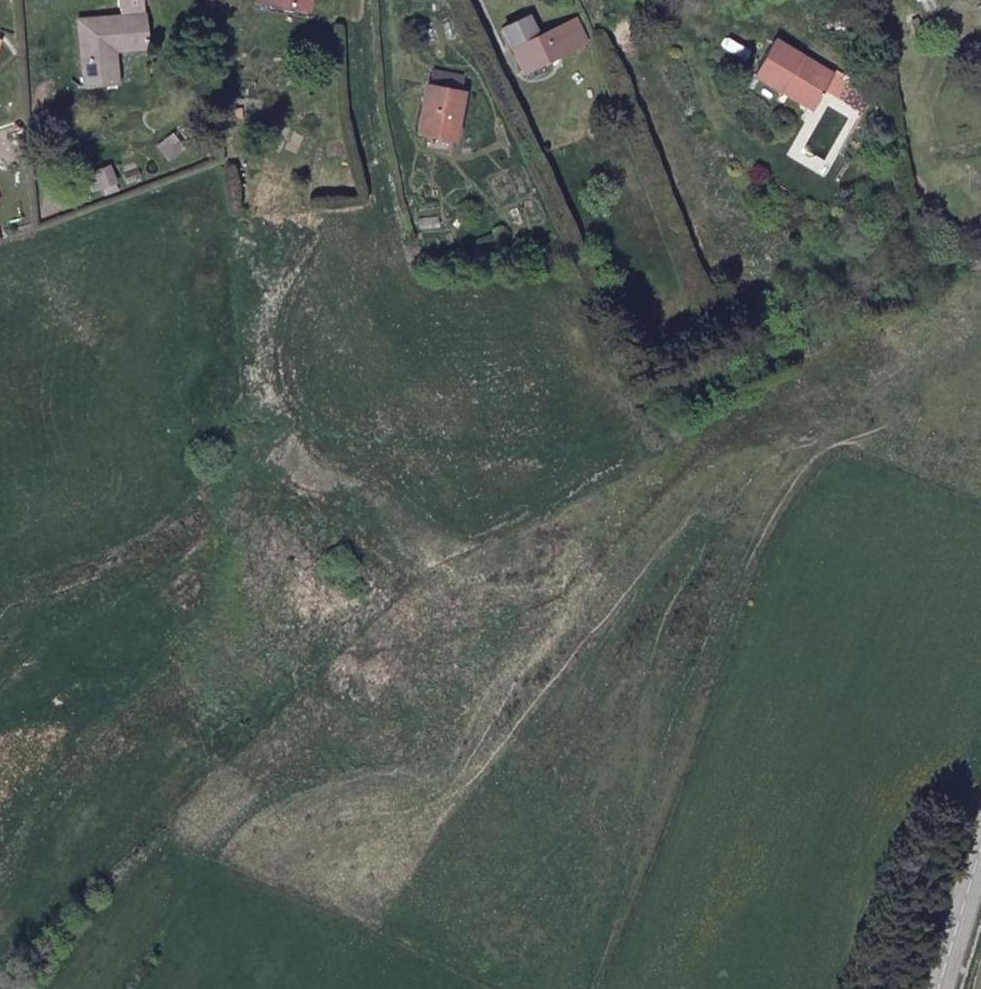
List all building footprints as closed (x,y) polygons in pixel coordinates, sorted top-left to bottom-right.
[(112,24),(76,23),(75,89),(104,90),(107,54),(138,55),(138,8),(138,0),(113,0),(112,24)] [(138,8),(158,8),(158,0),(138,0),(138,8)] [(249,18),(301,30),(303,18),(266,11),(268,0),(253,0),(249,18)] [(266,11),(303,18),(307,0),(268,0),(266,11)] [(506,77),(572,53),(563,28),(522,42),(515,22),(489,32),(506,77)] [(778,49),(755,81),(811,119),(827,97),(864,121),(872,110),(835,85),(778,49)] [(412,95),(404,140),(443,147),(450,102),(447,101),(448,84),(419,78),(415,96),(412,95)] [(854,128),(829,111),(797,160),(823,176),(854,128)]
